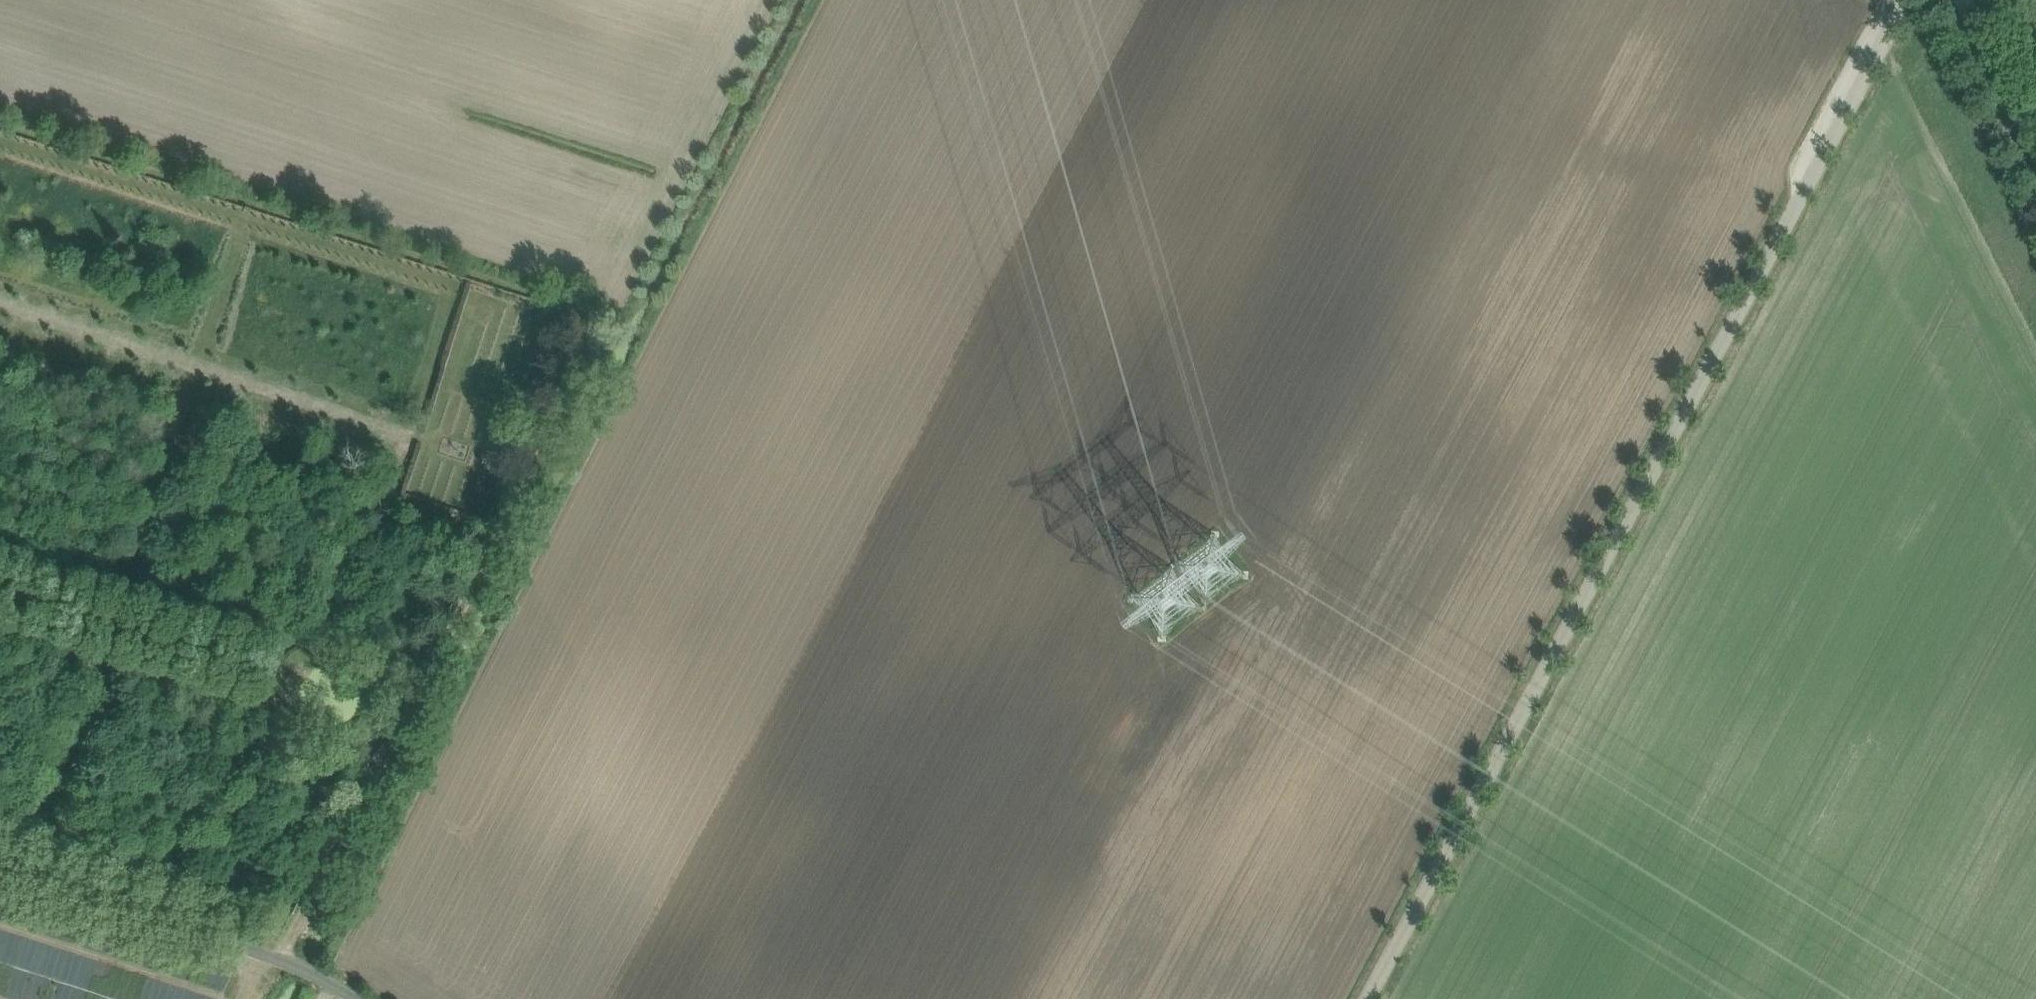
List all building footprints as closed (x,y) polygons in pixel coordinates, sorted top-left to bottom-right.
[(265,994),(256,989),(252,998),(253,998),(262,998),(265,994)]
